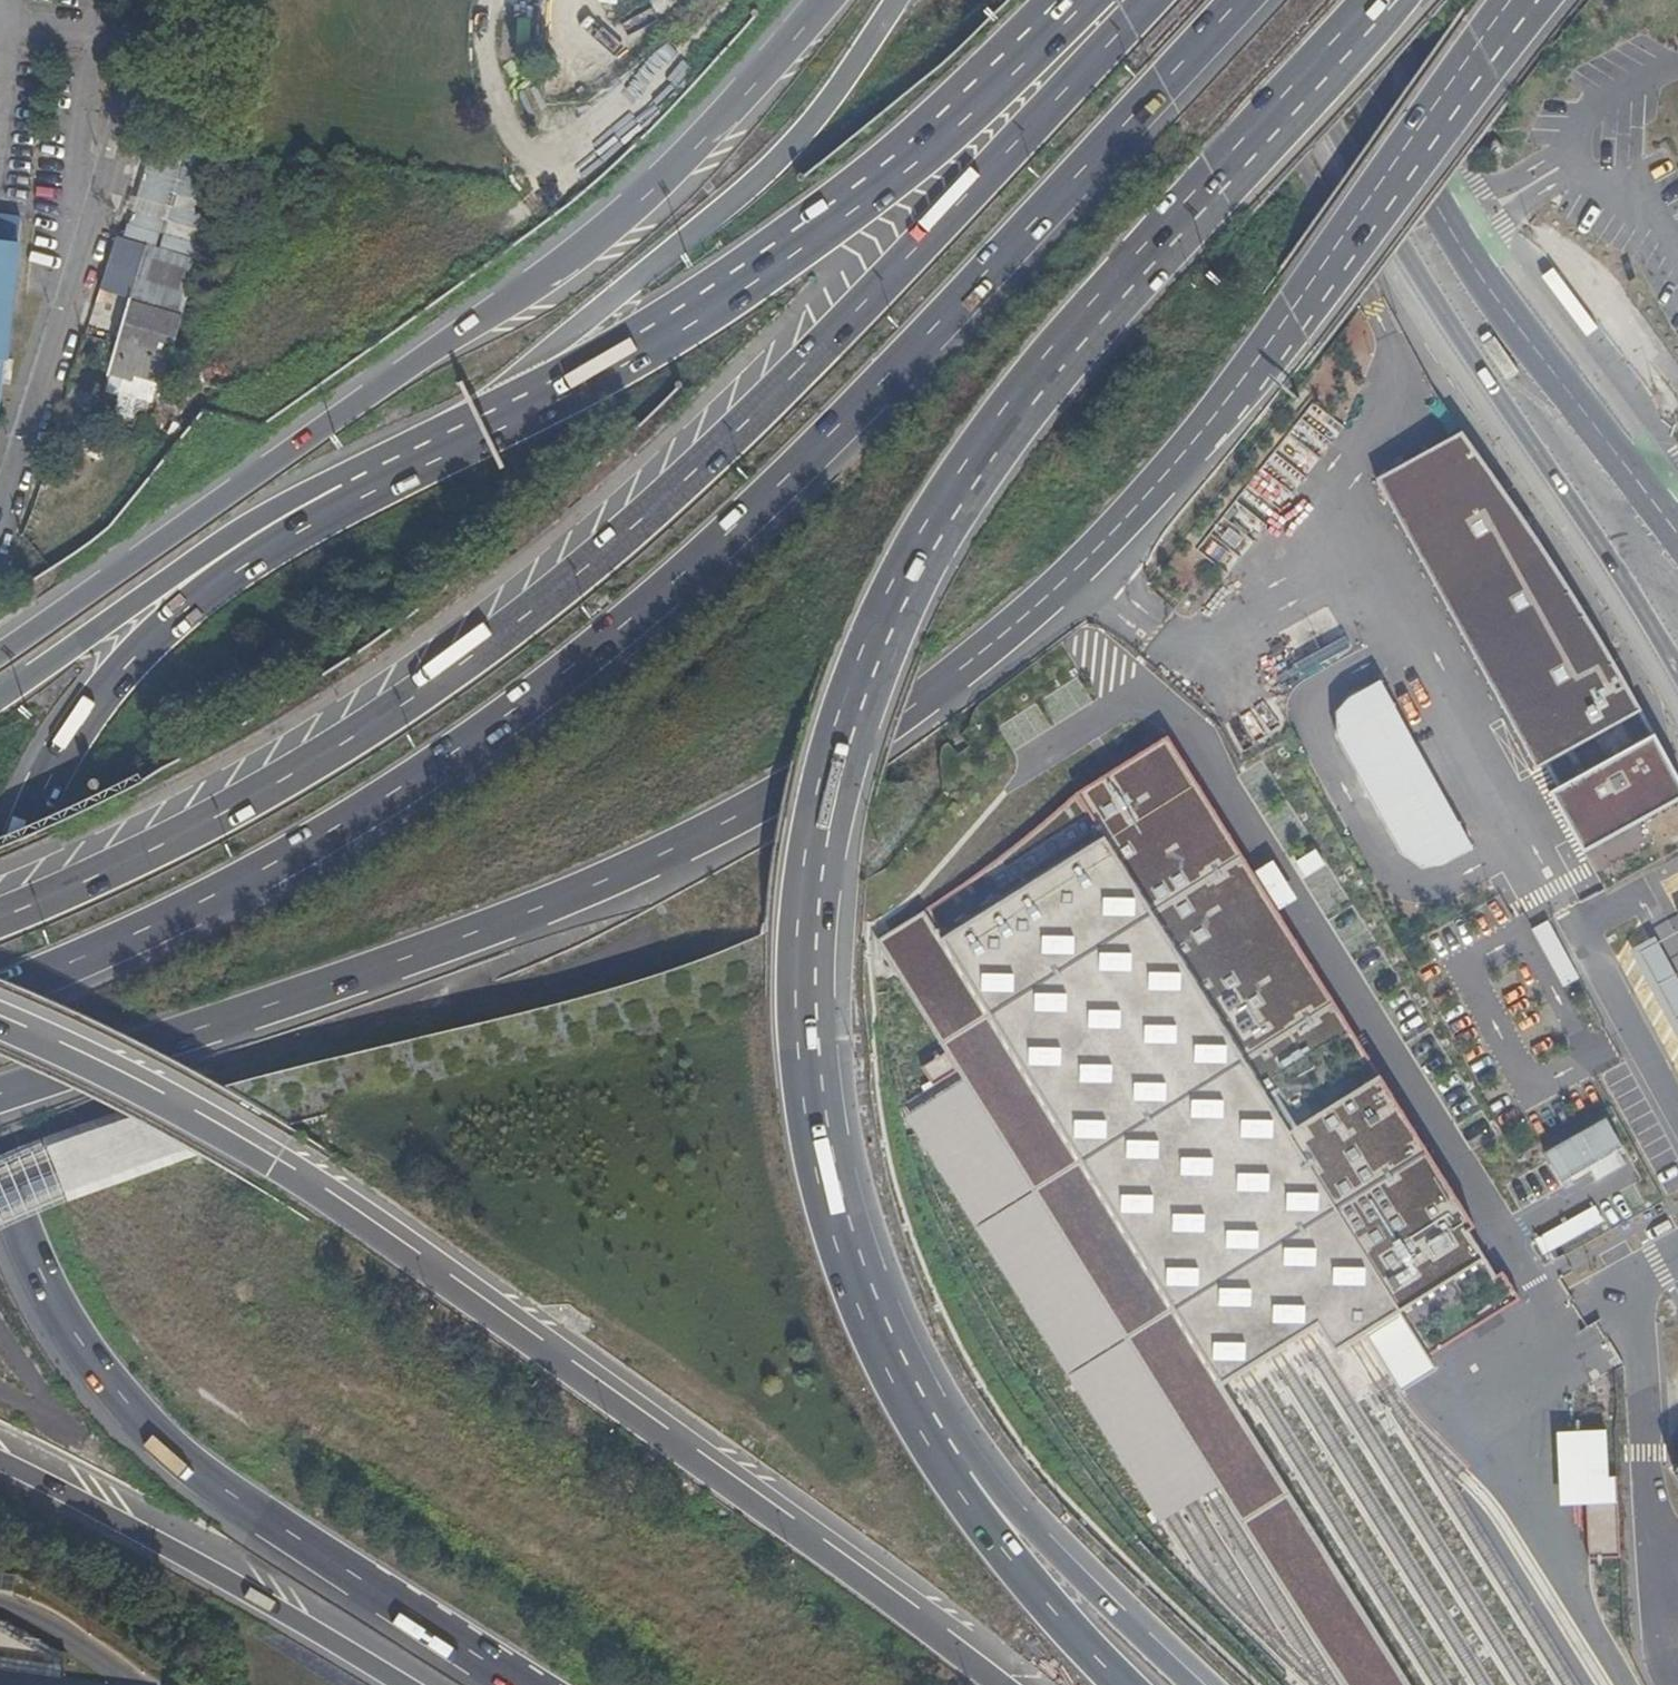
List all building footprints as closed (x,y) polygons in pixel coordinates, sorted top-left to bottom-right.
[(1504,135),(1494,127),(1481,143),(1492,151),(1504,135)] [(205,179),(165,167),(150,219),(190,231),(205,179)] [(22,218),(0,215),(0,405),(22,218)] [(133,288),(146,245),(116,236),(98,290),(129,300),(132,288),(133,288)] [(186,304),(199,261),(146,245),(133,288),(186,304)] [(162,382),(186,304),(133,288),(132,288),(129,300),(108,372),(122,376),(131,379),(133,373),(162,382)] [(136,407),(140,397),(156,402),(162,382),(133,373),(131,379),(122,376),(118,392),(119,392),(117,406),(133,412),(136,407)] [(1387,480),(1546,767),(1651,708),(1583,584),(1470,434),(1387,480)] [(1421,878),(1479,848),(1392,680),(1334,710),(1421,878)] [(1086,791),(1116,839),(1438,1352),(1527,1297),(1175,735),(1086,791)] [(1567,796),(1599,855),(1677,812),(1677,749),(1673,739),(1567,796)] [(948,944),(1229,1390),(1248,1378),(1280,1358),(1308,1340),(1330,1327),(1346,1353),(1356,1347),(1372,1337),(1409,1396),(1450,1371),(1438,1352),(1116,839),(948,944)] [(1229,1390),(948,944),(929,913),(882,942),(968,1079),(1225,1488),(1349,1684),(1414,1684),(1229,1390)] [(1225,1488),(968,1079),(903,1119),(1160,1528),(1171,1521),(1194,1507),(1212,1496),(1225,1488)] [(1616,1431),(1564,1433),(1566,1508),(1591,1507),(1593,1554),(1620,1553),(1616,1431)] [(0,1574),(0,1591),(9,1592),(12,1576),(0,1574)]
